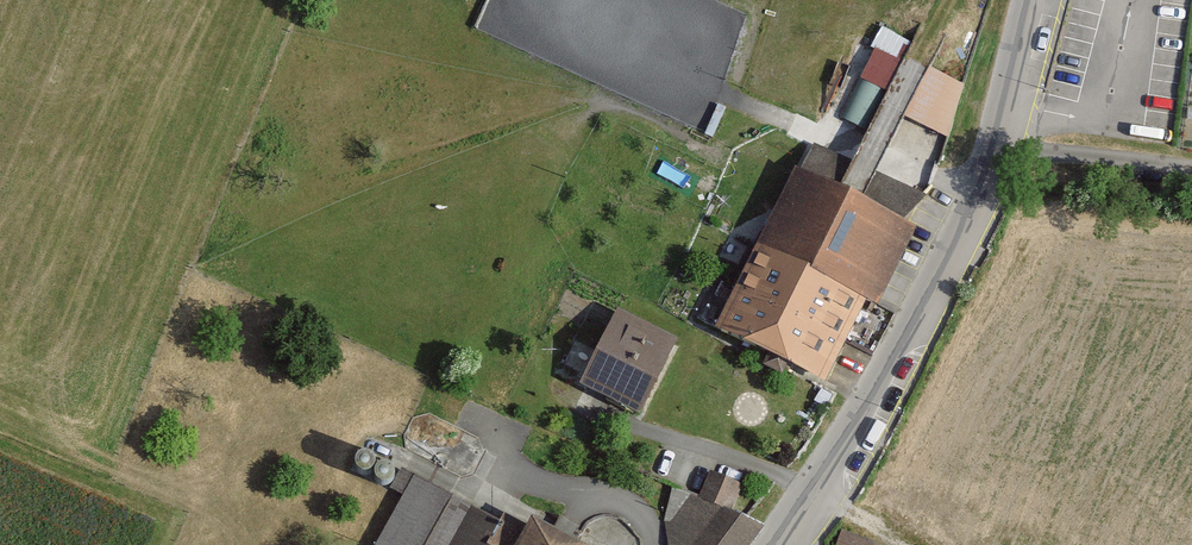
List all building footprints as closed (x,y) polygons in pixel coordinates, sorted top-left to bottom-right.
[(881,24),(847,116),(873,126),(907,34),(881,24)] [(758,249),(863,299),(878,306),(915,228),(905,224),(923,196),(814,145),(801,173),(796,171),(758,249)] [(720,330),(824,379),(863,299),(758,249),(720,330)] [(583,385),(639,413),(675,341),(619,313),(583,385)] [(356,460),(355,467),(360,473),(368,473),(373,468),(373,462),(369,457),(362,455),(356,460)] [(376,470),(376,478),(381,484),(389,483),(393,479),(394,472),(390,467),(382,466),(376,470)] [(700,499),(725,511),(730,513),(741,487),(710,475),(700,499)] [(469,508),(414,478),(378,544),(449,544),(469,508)] [(725,511),(700,499),(672,485),(665,522),(685,525),(705,538),(725,511)] [(500,525),(469,508),(449,544),(575,544),(532,522),(528,528),(505,516),(500,525)] [(761,528),(730,513),(725,511),(705,538),(699,544),(749,544),(761,528)] [(878,539),(845,527),(838,544),(876,544),(878,539)]
